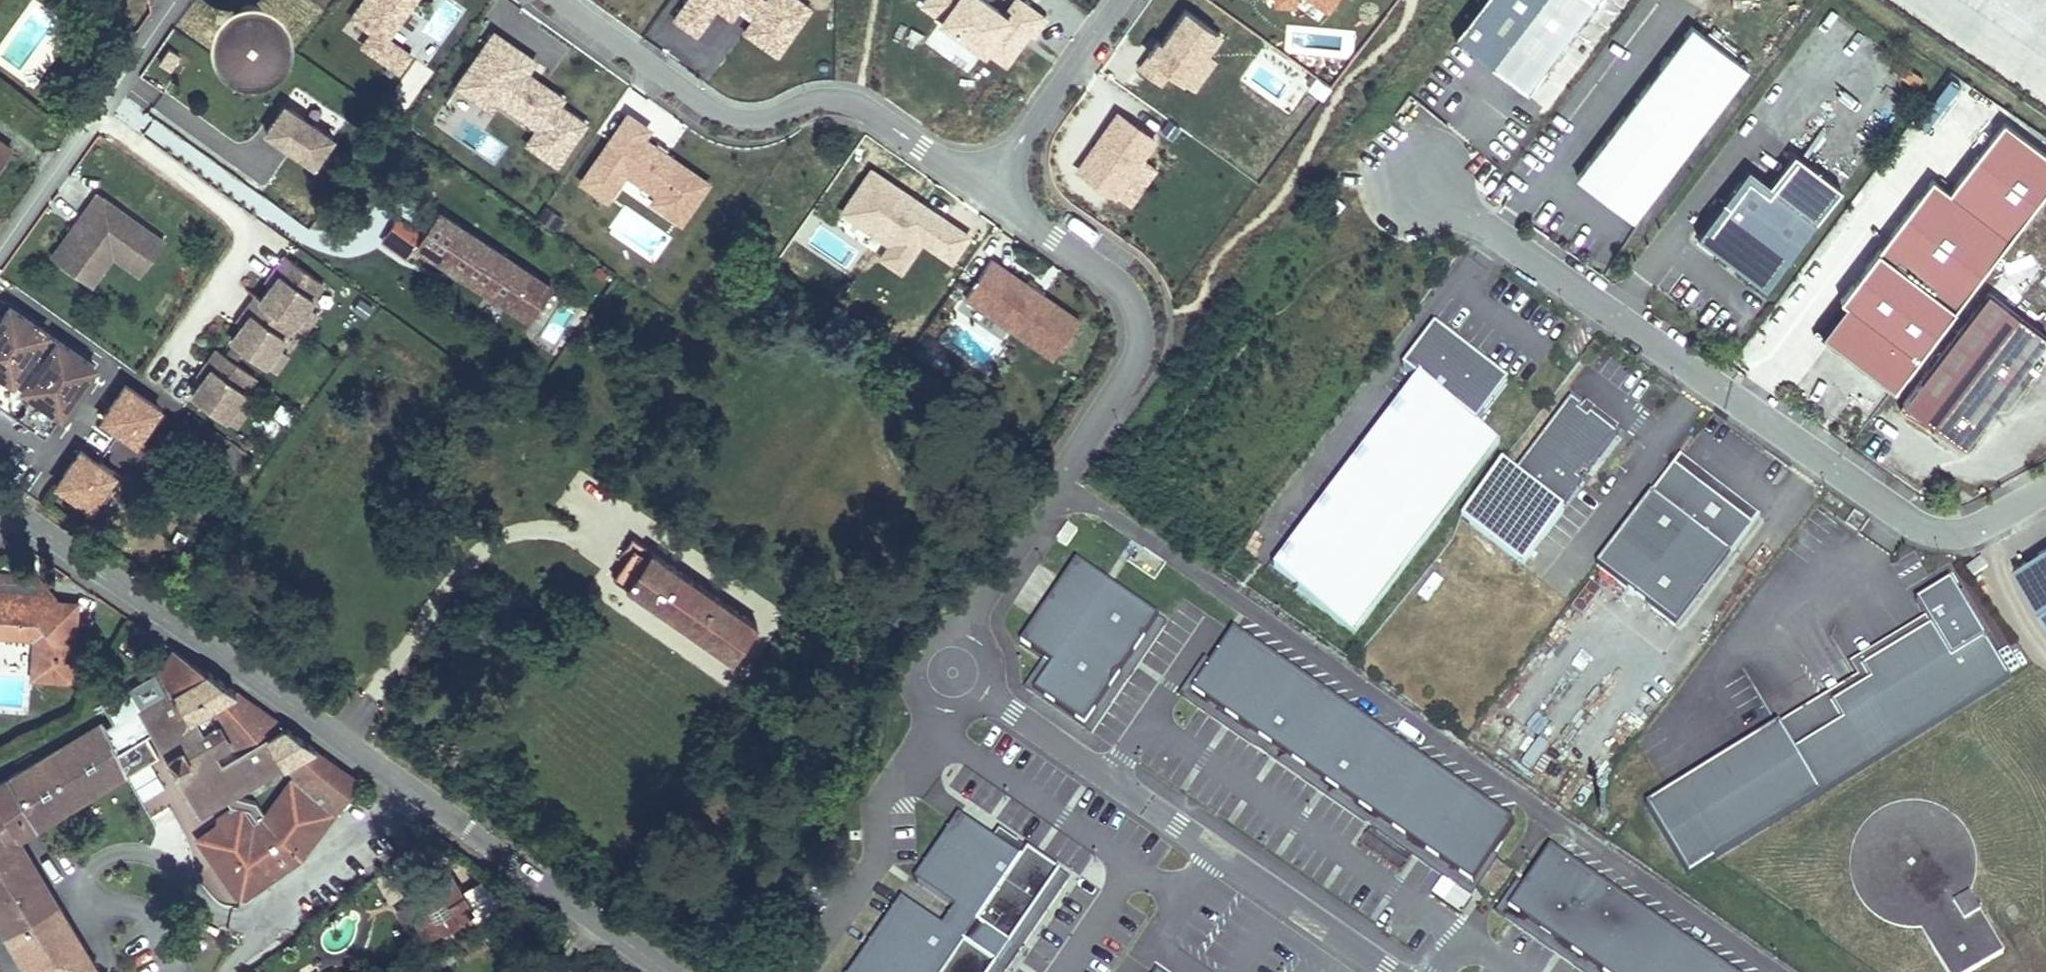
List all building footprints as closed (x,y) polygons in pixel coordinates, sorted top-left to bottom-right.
[(340,27),(400,70),(412,54),(391,39),(418,0),(359,0),(340,27)] [(806,11),(791,0),(768,0),(764,6),(755,0),(684,0),(672,16),(698,34),(715,9),(728,18),(737,12),(746,19),(744,29),(777,52),(806,11)] [(1031,33),(982,0),(921,0),(919,4),(1010,64),(1031,33)] [(1273,5),(1294,10),(1296,0),(1273,0),(1273,5)] [(1328,13),(1336,0),(1308,0),(1328,13)] [(1453,40),(1524,93),(1595,0),(1483,0),(1453,40)] [(1040,29),(1046,13),(1016,1),(1010,17),(1040,29)] [(264,23),(265,17),(263,12),(260,7),(255,4),(249,3),(244,4),(239,8),(236,13),(235,18),(236,24),(239,29),(244,32),(250,33),(256,31),(260,28),(264,23)] [(1216,35),(1182,12),(1149,62),(1183,84),(1216,35)] [(1609,200),(1631,218),(1747,67),(1691,24),(1576,175),(1598,193),(1603,187),(1613,194),(1609,200)] [(528,57),(490,33),(453,90),(490,114),(492,103),(536,132),(524,150),(554,169),(585,121),(557,103),(562,96),(521,69),(528,57)] [(332,138),(280,103),(258,133),(311,169),(332,138)] [(1116,112),(1074,174),(1117,201),(1142,158),(1157,140),(1116,112)] [(652,131),(625,113),(580,183),(610,202),(628,174),(657,193),(648,207),(682,229),(713,181),(647,139),(652,131)] [(2045,188),(2045,152),(2002,119),(1948,190),(1931,177),(1839,298),(1845,302),(1821,333),(1849,355),(1856,346),(1872,358),(1865,367),(1893,389),(2045,188)] [(11,149),(0,141),(0,164),(11,149)] [(1748,169),(1697,235),(1764,288),(1841,189),(1794,152),(1768,185),(1748,169)] [(1142,158),(1117,201),(1132,210),(1157,167),(1142,158)] [(971,233),(869,167),(838,215),(886,246),(877,259),(902,276),(922,246),(951,264),(971,233)] [(1603,187),(1598,193),(1609,200),(1613,194),(1603,187)] [(97,194),(79,219),(85,223),(58,261),(91,285),(113,255),(128,266),(151,233),(97,194)] [(411,196),(395,221),(420,237),(416,243),(532,319),(552,288),(411,196)] [(85,223),(79,219),(52,257),(58,261),(85,223)] [(416,243),(420,237),(395,221),(381,242),(406,259),(416,243)] [(164,241),(151,233),(128,266),(140,274),(164,241)] [(1080,317),(992,255),(963,296),(1052,358),(1080,317)] [(283,257),(272,272),(277,275),(270,285),(259,300),(254,296),(244,311),(249,314),(231,339),(265,364),(276,348),(293,325),(306,307),(322,285),(283,257)] [(277,275),(272,272),(265,282),(270,285),(277,275)] [(1987,291),(1902,403),(1961,448),(2045,337),(2045,336),(1987,291)] [(1890,392),(1893,389),(1865,367),(1872,358),(1856,346),(1849,355),(1821,333),(1845,302),(1839,298),(1813,333),(1890,392)] [(2,392),(12,399),(18,396),(24,399),(26,405),(23,410),(18,416),(46,436),(96,366),(13,306),(0,324),(0,395),(2,392)] [(316,314),(306,307),(293,325),(303,332),(316,314)] [(1274,571),(1355,633),(1500,442),(1477,424),(1508,383),(1435,327),(1403,369),(1419,382),(1274,571)] [(287,355),(276,348),(265,364),(275,371),(287,355)] [(192,394),(226,418),(237,402),(255,378),(216,350),(205,365),(210,368),(203,378),(192,394)] [(210,368),(205,365),(198,375),(203,378),(210,368)] [(127,387),(104,419),(136,443),(160,410),(127,387)] [(18,416),(23,410),(14,409),(11,405),(12,400),(12,399),(2,392),(0,395),(0,403),(18,416)] [(1513,474),(1501,465),(1461,518),(1523,565),(1563,512),(1560,510),(1582,482),(1576,478),(1582,470),(1588,474),(1617,435),(1589,414),(1586,419),(1578,413),(1582,408),(1570,399),(1513,474)] [(226,418),(236,425),(247,410),(237,402),(226,418)] [(81,451),(57,484),(90,507),(114,475),(81,451)] [(1759,516),(1680,456),(1674,464),(1753,524),(1759,516)] [(1674,464),(1596,566),(1676,626),(1753,524),(1674,464)] [(1576,478),(1582,482),(1588,474),(1582,470),(1576,478)] [(1056,537),(1067,545),(1079,530),(1068,521),(1056,537)] [(731,661),(757,624),(633,536),(618,557),(624,562),(613,577),(731,661)] [(2013,569),(2045,619),(2045,547),(2013,569)] [(1966,569),(1972,577),(1987,566),(1981,558),(1966,569)] [(1078,559),(1022,640),(1053,662),(1034,688),(1085,724),(1160,616),(1078,559)] [(58,598),(35,569),(0,567),(0,592),(58,598)] [(1688,874),(2009,678),(1949,581),(1927,595),(1932,603),(1920,610),(1924,616),(1930,625),(1861,667),(1869,680),(1831,703),(1842,721),(1794,750),(1778,724),(1646,806),(1688,874)] [(30,633),(30,662),(74,657),(75,615),(71,615),(71,609),(75,609),(76,596),(64,595),(63,598),(58,598),(0,592),(0,631),(30,633)] [(1932,603),(1927,595),(1915,602),(1920,610),(1932,603)] [(1160,616),(1085,724),(1094,730),(1169,622),(1160,616)] [(1861,667),(1930,625),(1924,616),(1848,664),(1856,677),(1778,724),(1794,750),(1842,721),(1831,703),(1869,680),(1861,667)] [(1514,823),(1235,629),(1230,635),(1192,690),(1471,884),(1514,823)] [(27,971),(88,971),(95,968),(18,838),(158,755),(147,735),(153,731),(200,813),(225,798),(232,810),(218,817),(217,824),(197,838),(236,894),(245,896),(273,876),(274,871),(278,868),(283,869),(300,857),(316,836),(316,831),(318,828),(323,827),(358,781),(285,726),(278,730),(270,715),(244,697),(239,701),(233,692),(235,691),(172,648),(156,671),(102,703),(112,721),(105,725),(104,722),(0,784),(0,926),(27,971)] [(1471,884),(1192,690),(1186,699),(1465,893),(1471,884)] [(233,692),(239,701),(244,697),(235,691),(233,692)] [(270,715),(278,730),(285,726),(270,715)] [(150,763),(127,774),(140,800),(163,789),(150,763)] [(1948,971),(1970,971),(2003,953),(1969,892),(1974,877),(1974,855),(1971,845),(1960,826),(1944,812),(1923,805),(1912,804),(1891,807),(1872,818),(1864,826),(1854,845),(1850,866),(1853,887),(1864,906),(1881,920),(1891,925),(1901,928),(1923,928),(1948,971)] [(849,971),(988,971),(1060,869),(1000,828),(994,837),(960,813),(915,878),(955,906),(942,925),(901,897),(849,971)] [(1507,909),(1598,971),(1728,971),(1549,848),(1507,909)] [(1071,877),(1060,869),(988,971),(1004,971),(1071,877)] [(426,935),(427,936),(429,935),(435,944),(475,921),(469,911),(472,910),(452,876),(407,902),(407,904),(426,935)] [(416,941),(426,935),(407,904),(398,910),(416,941)] [(1507,909),(1501,918),(1578,971),(1598,971),(1507,909)]
